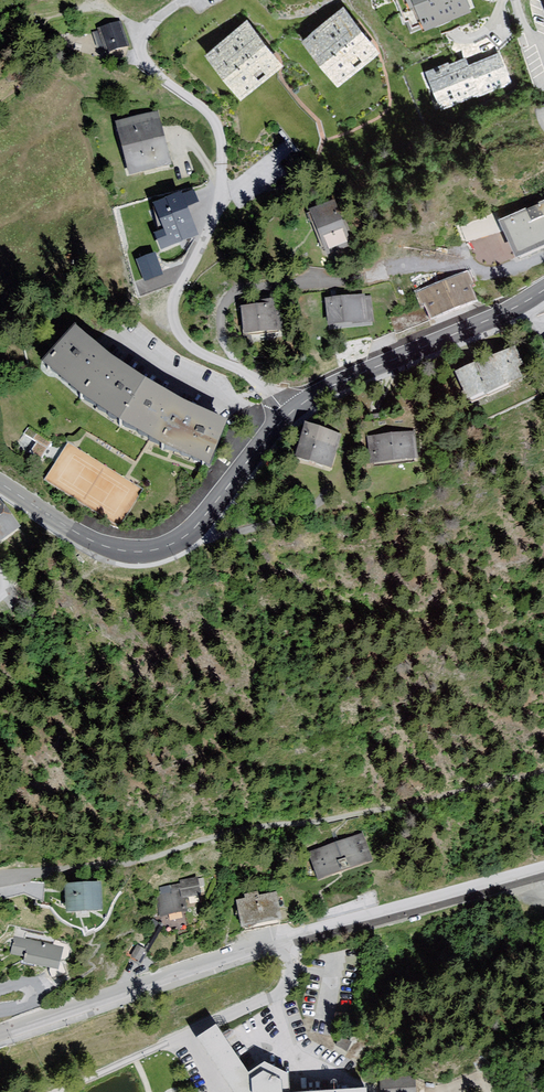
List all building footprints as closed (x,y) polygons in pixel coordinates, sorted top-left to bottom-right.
[(470,0),(405,0),(417,33),(474,11),(470,0)] [(383,51),(346,4),(302,40),(339,86),(383,51)] [(287,64),(250,17),(205,52),(243,99),(287,64)] [(130,48),(124,25),(101,31),(108,54),(130,48)] [(481,103),(517,89),(503,51),(469,64),(467,58),(429,72),(443,109),(478,96),(481,103)] [(168,162),(157,115),(118,124),(129,171),(168,162)] [(198,233),(184,197),(158,207),(169,235),(157,240),(163,255),(193,243),(190,236),(198,233)] [(328,255),(356,246),(340,203),(312,213),(328,255)] [(504,228),(522,265),(543,255),(543,210),(504,228)] [(156,253),(137,260),(145,281),(164,274),(156,253)] [(480,304),(469,277),(423,296),(434,322),(480,304)] [(376,325),(373,299),(330,304),(333,330),(376,325)] [(287,338),(284,308),(247,312),(250,341),(287,338)] [(129,433),(158,390),(122,369),(83,333),(49,369),(84,404),(129,433)] [(535,381),(522,351),(468,376),(481,406),(535,381)] [(158,390),(129,433),(170,457),(219,476),(236,427),(192,410),(158,390)] [(339,472),(348,437),(311,427),(302,462),(339,472)] [(422,435),(373,441),(377,469),(425,463),(422,435)] [(25,534),(0,501),(0,552),(25,534)] [(326,888),(380,868),(369,837),(315,858),(326,888)] [(164,923),(194,917),(191,904),(205,901),(201,883),(158,891),(164,923)] [(73,892),(76,918),(114,918),(107,888),(73,892)] [(288,924),(282,897),(241,906),(247,933),(288,924)] [(61,976),(66,950),(16,942),(12,959),(26,960),(26,969),(61,976)] [(202,1040),(237,1091),(375,1091),(375,1087),(292,1091),(294,1076),(272,1064),(257,1076),(222,1027),(202,1040)] [(382,1091),(418,1091),(418,1077),(382,1078),(382,1091)]
